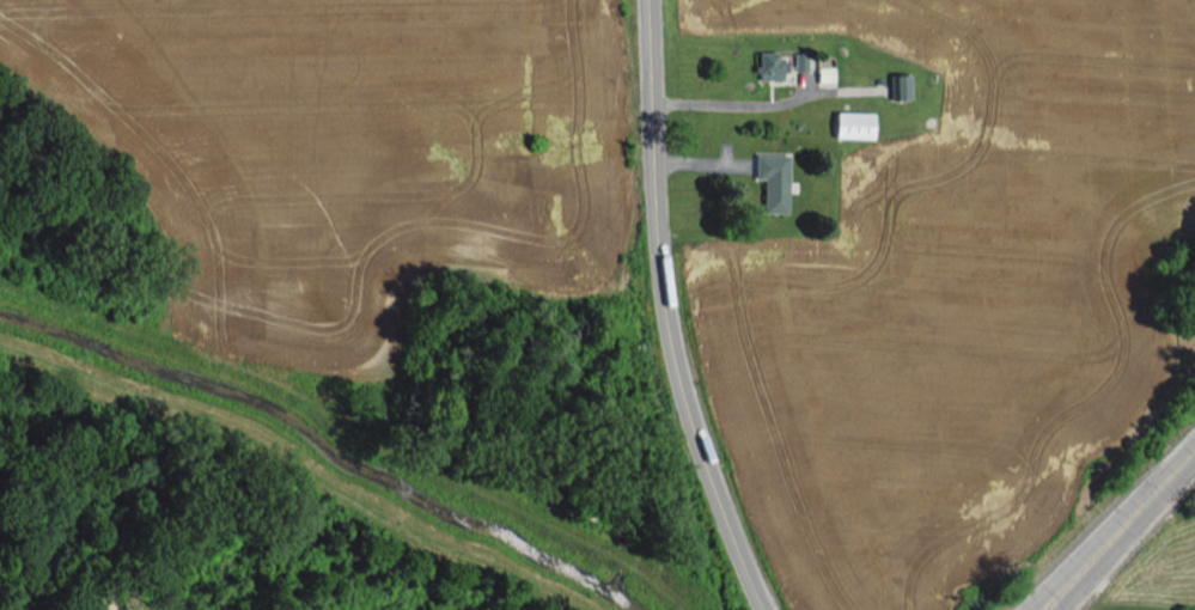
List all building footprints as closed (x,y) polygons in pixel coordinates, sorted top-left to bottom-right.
[(777,52),(757,51),(756,79),(784,80),(784,60),(777,59),(777,52)] [(911,73),(893,74),(894,99),(912,98),(911,73)] [(834,137),(872,138),(872,113),(835,112),(834,137)] [(787,212),(788,154),(754,154),(753,179),(762,179),(762,212),(787,212)]
